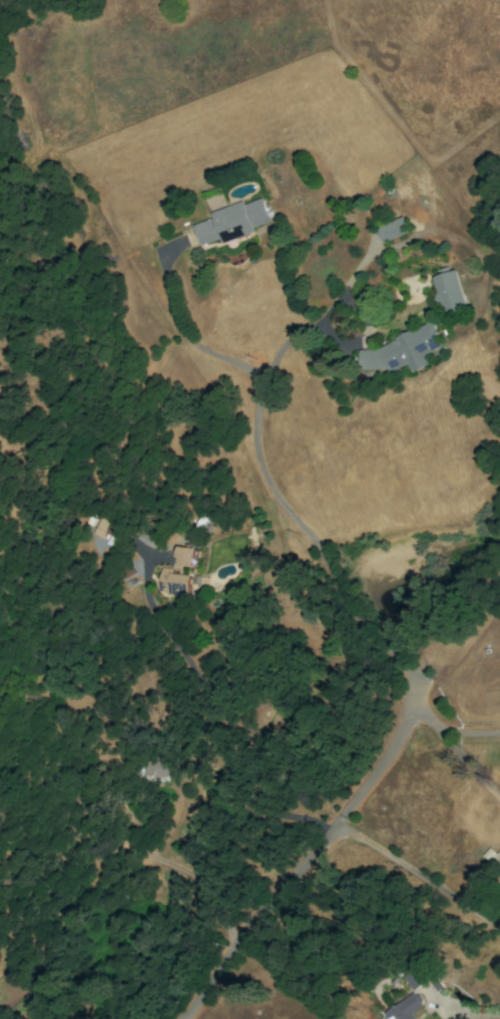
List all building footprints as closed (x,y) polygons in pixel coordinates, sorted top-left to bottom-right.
[(210,212),(212,219),(193,225),(200,246),(220,240),(221,244),(254,233),(252,227),(270,222),(263,198),(242,204),(241,202),(210,212)] [(376,228),(383,244),(409,232),(402,216),(376,228)] [(430,278),(443,316),(467,308),(454,270),(430,278)] [(356,350),(358,371),(377,370),(384,367),(386,372),(407,365),(410,372),(427,366),(423,353),(441,347),(432,324),(357,350),(356,350)] [(195,548),(177,547),(175,569),(161,568),(159,593),(190,596),(192,571),(193,572),(195,548)] [(166,777),(177,776),(175,756),(141,761),(144,784),(166,781),(166,777)] [(413,991),(426,982),(417,968),(404,976),(413,991)] [(386,1018),(414,1018),(410,1013),(421,1007),(413,993),(381,1012),(386,1018)]
